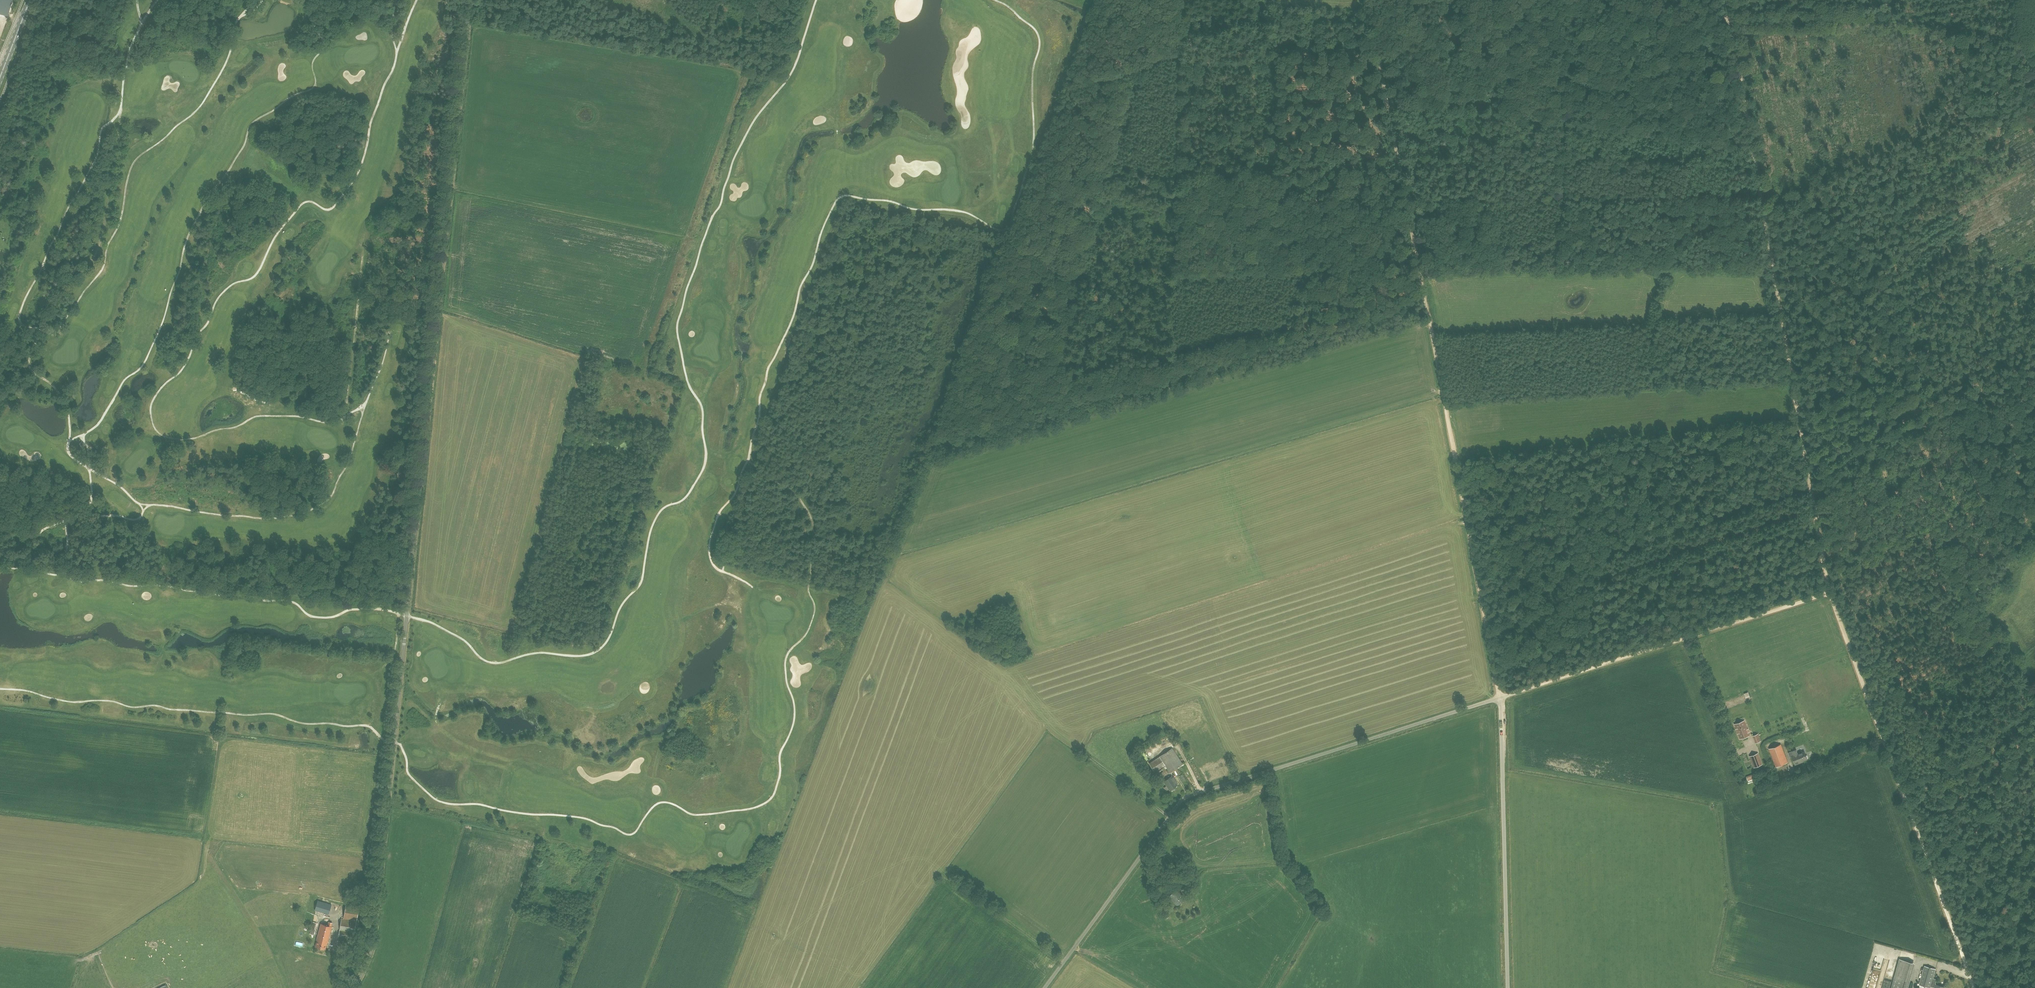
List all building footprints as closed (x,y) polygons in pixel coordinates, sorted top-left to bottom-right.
[(1740,738),(1746,736),(1750,735),(1744,720),(1735,724),(1740,738)] [(1754,736),(1757,743),(1763,741),(1760,733),(1754,736)] [(1781,744),(1769,749),(1776,767),(1788,762),(1781,744)] [(1160,756),(1149,763),(1156,773),(1164,768),(1166,766),(1167,768),(1170,773),(1183,764),(1172,748),(1160,756)] [(1806,755),(1804,751),(1798,753),(1796,749),(1788,753),(1790,757),(1792,757),(1795,765),(1804,762),(1803,761),(1808,759),(1807,758),(1808,758),(1807,755),(1806,755)] [(1762,765),(1758,753),(1749,756),(1754,768),(1762,765)] [(1156,773),(1150,777),(1152,780),(1152,781),(1161,775),(1163,778),(1169,774),(1165,769),(1164,768),(1156,773)] [(1164,781),(1170,790),(1178,785),(1176,783),(1177,782),(1173,777),(1172,777),(1172,776),(1164,781)] [(1182,876),(1189,885),(1195,880),(1191,875),(1196,872),(1194,868),(1182,876)] [(1177,906),(1186,898),(1177,889),(1168,896),(1177,906)] [(318,900),(315,911),(329,915),(332,904),(318,900)] [(342,919),(340,930),(354,933),(356,921),(357,921),(358,915),(359,908),(359,907),(346,904),(343,919),(342,919)] [(328,922),(328,925),(321,924),(317,940),(315,947),(325,949),(327,943),(332,926),(331,926),(332,923),(328,922)] [(1935,987),(1944,987),(1936,985),(1936,984),(1935,984),(1937,979),(1933,978),(1936,969),(1924,966),(1919,985),(1929,987),(1930,987),(1931,987),(1935,987)]
